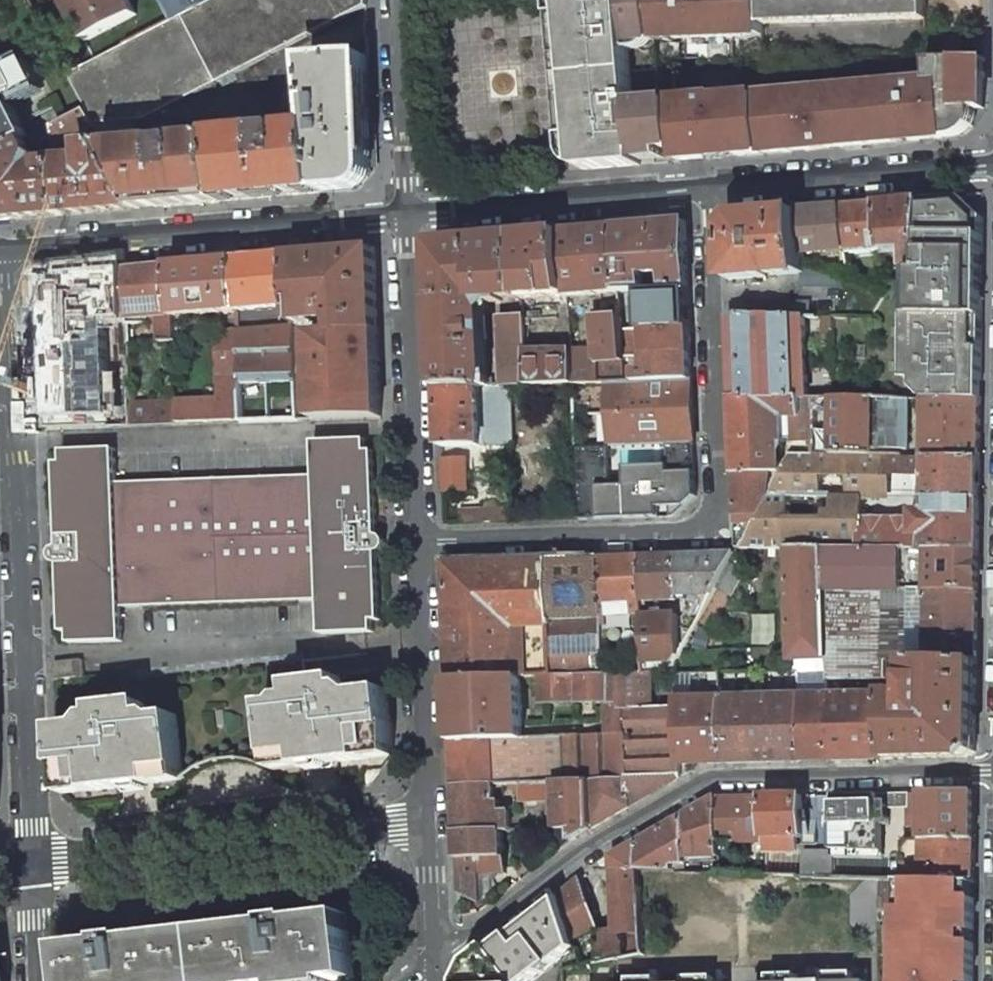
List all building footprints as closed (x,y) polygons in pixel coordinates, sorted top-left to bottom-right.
[(68,73),(87,110),(95,124),(137,120),(148,119),(367,5),(367,0),(211,0),(172,20),(68,73)] [(85,42),(140,13),(134,0),(92,0),(96,8),(74,19),(85,42)] [(172,20),(211,0),(161,0),(172,20)] [(657,41),(653,0),(557,0),(557,3),(569,154),(571,160),(575,164),(578,167),(586,169),(680,161),(674,100),(671,67),(659,68),(657,41)] [(657,41),(762,38),(762,24),(761,0),(653,0),(657,41)] [(762,24),(926,19),(925,0),(761,0),(762,24)] [(369,56),(310,61),(312,92),(314,92),(322,192),(356,189),(373,171),(369,56)] [(680,161),(943,138),(959,136),(965,133),(972,126),(971,109),(984,109),(985,58),(928,60),(928,80),(716,99),(715,97),(674,100),(680,161)] [(14,69),(16,73),(25,91),(27,95),(43,87),(30,61),(14,69)] [(25,140),(30,138),(10,98),(25,91),(16,73),(1,80),(0,78),(0,153),(25,140)] [(322,192),(314,92),(312,92),(315,127),(271,130),(270,125),(261,126),(261,131),(216,135),(217,137),(222,201),(322,192)] [(87,110),(55,126),(57,160),(62,215),(139,208),(95,124),(87,110)] [(222,201),(217,137),(181,140),(181,135),(171,136),(172,141),(128,145),(137,120),(95,124),(139,208),(222,201)] [(25,140),(0,153),(0,220),(62,215),(57,160),(42,161),(34,156),(25,140)] [(961,197),(921,200),(921,270),(907,270),(907,318),(981,319),(983,217),(961,197)] [(921,200),(879,204),(884,251),(909,249),(907,270),(921,270),(921,268),(921,200)] [(879,204),(844,207),(847,252),(847,255),(859,253),(859,257),(875,255),(874,252),(884,251),(879,204)] [(844,207),(798,211),(802,255),(847,252),(844,207)] [(848,276),(802,265),(802,255),(798,211),(742,216),(725,235),(726,280),(765,277),(764,274),(769,274),(769,279),(774,279),(774,276),(801,274),(801,287),(828,287),(849,291),(848,304),(841,304),(841,318),(882,318),(883,292),(848,276)] [(686,221),(614,227),(619,292),(644,291),(644,276),(663,275),(664,290),(688,289),(686,221)] [(619,292),(614,227),(562,231),(568,295),(619,292)] [(524,298),(568,295),(562,231),(518,235),(524,298)] [(435,242),(440,388),(479,387),(487,387),(486,380),(483,300),(524,298),(518,235),(435,242)] [(293,306),(293,322),(335,320),(335,334),(378,332),(375,248),(290,255),(293,306)] [(290,255),(236,260),(237,310),(293,306),(290,255)] [(236,260),(171,265),(173,316),(237,310),(236,260)] [(173,339),(173,332),(173,316),(171,265),(126,269),(127,303),(128,319),(157,317),(158,339),(173,339)] [(126,269),(93,272),(94,306),(127,303),(126,269)] [(70,369),(128,367),(127,344),(90,345),(90,330),(94,329),(92,307),(94,306),(93,272),(67,274),(68,307),(41,308),(42,338),(69,338),(70,369)] [(644,291),(619,292),(621,312),(622,329),(635,329),(647,328),(690,327),(688,289),(664,290),(644,291)] [(753,300),(753,317),(804,317),(809,317),(809,301),(753,300)] [(595,318),(598,349),(572,350),(575,384),(609,383),(626,382),(624,355),(622,329),(621,312),(613,313),(614,317),(595,318)] [(753,317),(728,317),(731,397),(807,398),(804,317),(753,317)] [(822,338),(833,338),(833,317),(822,317),(822,338)] [(981,319),(907,318),(906,379),(916,379),(915,388),(925,399),(980,399),(981,319)] [(530,379),(528,352),(525,319),(502,320),(505,380),(530,379)] [(294,325),(238,329),(240,422),(298,420),(294,325)] [(647,347),(647,354),(691,353),(690,327),(647,328),(647,342),(643,342),(644,347),(647,347)] [(238,329),(223,330),(223,345),(217,345),(219,399),(175,401),(176,424),(240,422),(238,329)] [(635,329),(622,329),(624,355),(636,355),(635,329)] [(381,417),(378,332),(335,334),(310,334),(314,419),(381,417)] [(530,385),(575,384),(572,350),(528,352),(530,379),(530,385)] [(691,353),(647,354),(648,382),(692,380),(691,353)] [(71,402),(45,403),(46,428),(130,425),(129,403),(128,367),(70,369),(71,402)] [(695,443),(692,380),(648,382),(626,382),(609,383),(611,446),(613,446),(695,443)] [(487,387),(479,387),(481,445),(512,444),(510,386),(505,386),(496,386),(487,387)] [(479,387),(440,388),(442,447),(481,445),(479,387)] [(807,398),(731,397),(734,474),(780,471),(779,454),(782,447),(782,445),(791,445),(791,442),(814,440),(814,412),(824,398),(807,398)] [(832,398),(824,398),(814,412),(814,440),(814,455),(874,455),(874,449),(908,449),(908,399),(832,398)] [(925,425),(924,458),(928,458),(980,459),(980,399),(925,399),(925,415),(919,415),(919,425),(925,425)] [(176,424),(175,401),(129,403),(130,425),(176,424)] [(63,462),(56,463),(59,547),(54,549),(51,553),(51,559),(54,563),(59,564),(62,632),(69,632),(70,644),(122,642),(121,607),(319,600),(321,634),(374,632),(373,620),(380,620),(378,552),(383,550),(385,546),(385,541),(382,536),(377,535),(374,451),(367,451),(366,439),(313,441),(315,475),(117,483),(115,448),(63,450),(63,462)] [(697,494),(695,443),(613,446),(615,497),(697,494)] [(603,446),(576,447),(578,498),(591,498),(591,487),(604,487),(603,446)] [(980,459),(928,458),(928,473),(927,497),(906,497),(906,472),(905,458),(902,458),(902,455),(874,455),(814,455),(791,454),(782,471),(741,548),(789,548),(825,548),(979,549),(980,459)] [(924,458),(905,458),(906,472),(928,473),(928,458),(924,458)] [(466,459),(443,459),(444,492),(467,491),(466,459)] [(780,471),(734,474),(737,548),(741,548),(782,471),(780,471)] [(462,523),(487,522),(515,520),(514,509),(473,511),(468,516),(462,517),(462,523)] [(825,548),(789,548),(794,671),(794,674),(799,674),(801,761),(831,760),(829,696),(829,681),(826,591),(825,548)] [(979,549),(825,548),(826,591),(978,590),(979,549)] [(712,595),(734,553),(676,556),(677,596),(683,596),(688,595),(712,595)] [(639,557),(641,597),(673,596),(677,596),(676,556),(639,557)] [(639,557),(601,558),(604,648),(643,646),(642,616),(641,597),(639,557)] [(604,648),(601,558),(447,564),(450,680),(521,677),(541,676),(605,674),(604,648)] [(826,591),(829,681),(888,679),(887,660),(908,660),(977,661),(978,590),(826,591)] [(694,628),(678,625),(678,614),(642,616),(643,646),(644,672),(651,672),(677,671),(677,661),(694,628)] [(54,662),(54,680),(85,677),(83,660),(74,659),(54,662)] [(908,693),(888,693),(888,695),(889,759),(971,757),(976,752),(977,661),(908,660),(908,673),(908,683),(908,693)] [(794,671),(720,674),(723,763),(801,761),(799,674),(794,674),(794,671)] [(605,674),(541,676),(542,702),(607,702),(609,735),(626,734),(626,710),(653,708),(651,672),(644,672),(605,674)] [(720,674),(677,675),(677,707),(678,732),(679,764),(681,764),(692,764),(723,763),(720,674)] [(392,724),(390,724),(386,688),(357,692),(347,684),(342,685),(341,677),(291,683),(293,695),(285,696),(280,702),(265,703),(272,770),(311,765),(393,756),(392,724)] [(453,739),(523,737),(521,677),(450,680),(453,739)] [(831,760),(889,759),(888,695),(829,696),(831,760)] [(63,794),(184,780),(176,714),(161,716),(156,712),(147,712),(146,700),(96,706),(97,714),(91,715),(84,724),(56,727),(58,766),(59,766),(63,794)] [(653,708),(626,710),(626,734),(678,732),(677,707),(653,708)] [(678,732),(626,734),(628,779),(590,780),(592,829),(681,777),(681,764),(679,764),(678,732)] [(523,737),(453,739),(454,784),(493,783),(500,783),(510,783),(555,781),(564,781),(590,780),(628,779),(626,734),(609,735),(564,736),(523,737)] [(592,829),(590,780),(564,781),(555,781),(556,799),(557,829),(572,828),(572,841),(592,829)] [(556,799),(555,781),(510,783),(510,787),(510,800),(556,799)] [(501,830),(510,830),(509,809),(494,809),(493,783),(454,784),(456,832),(501,830)] [(975,838),(976,791),(910,793),(910,825),(926,825),(925,840),(975,838)] [(833,822),(888,821),(887,794),(833,795),(833,822)] [(764,796),(766,834),(805,833),(805,839),(806,839),(807,842),(817,841),(817,835),(810,835),(810,832),(805,832),(803,795),(764,796)] [(764,796),(717,797),(719,844),(766,843),(766,834),(764,796)] [(715,797),(637,842),(638,871),(672,872),(672,864),(684,864),(683,857),(720,856),(719,844),(717,797),(715,797)] [(572,828),(557,829),(558,842),(562,848),(572,841),(572,828)] [(501,830),(456,832),(457,858),(459,893),(481,903),(481,880),(505,877),(501,830)] [(766,834),(766,843),(805,841),(805,839),(805,833),(766,834)] [(972,880),(974,880),(975,838),(925,840),(903,840),(903,852),(903,878),(911,878),(965,880),(972,880)] [(637,842),(613,855),(617,932),(599,935),(602,960),(625,956),(622,933),(641,932),(638,871),(637,842)] [(834,851),(802,852),(802,876),(833,877),(834,851)] [(903,878),(903,852),(834,851),(833,877),(900,878),(903,878)] [(965,880),(911,878),(910,907),(900,907),(898,907),(898,980),(973,980),(973,941),(972,941),(963,941),(963,929),(972,929),(973,929),(974,896),(972,896),(965,896),(965,880)] [(903,878),(900,878),(900,907),(910,907),(911,878),(903,878)] [(579,879),(559,895),(573,940),(597,930),(579,879)] [(576,948),(573,940),(559,895),(473,961),(464,980),(534,980),(576,948)] [(69,947),(73,980),(333,980),(350,979),(343,915),(69,947)] [(963,941),(972,941),(972,929),(963,929),(963,941)] [(855,973),(769,975),(769,980),(855,980),(855,973)]
